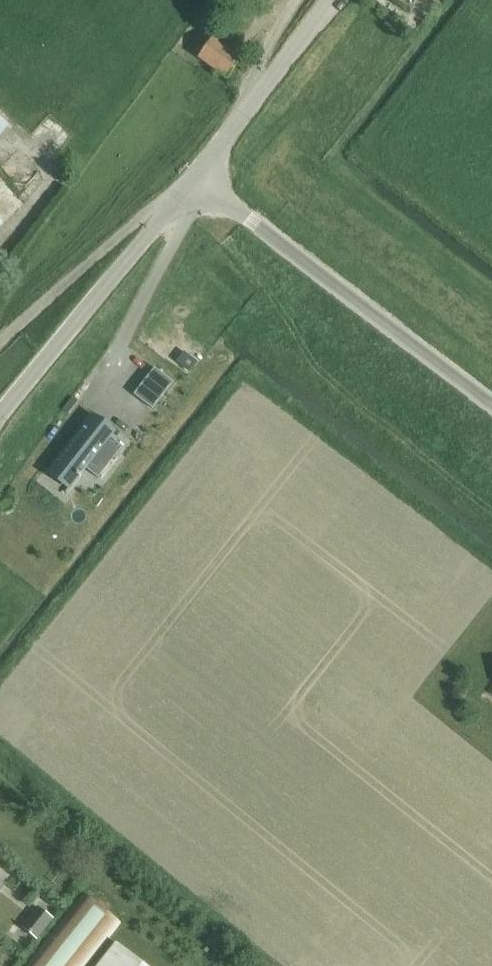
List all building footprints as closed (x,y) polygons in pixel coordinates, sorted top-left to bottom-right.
[(198,59),(228,80),(241,60),(212,39),(198,59)] [(25,206),(0,177),(0,228),(25,206)] [(186,353),(178,363),(189,372),(196,363),(197,362),(186,353)] [(154,369),(142,384),(162,399),(173,384),(154,369)] [(116,457),(123,448),(111,439),(115,433),(114,431),(105,423),(95,417),(93,415),(93,416),(86,425),(49,471),(47,474),(49,475),(57,484),(67,490),(65,494),(67,495),(72,489),(81,478),(80,477),(86,470),(89,472),(98,479),(99,478),(116,457)] [(83,894),(26,965),(88,965),(121,924),(83,894)] [(117,945),(100,965),(144,965),(117,945)]
